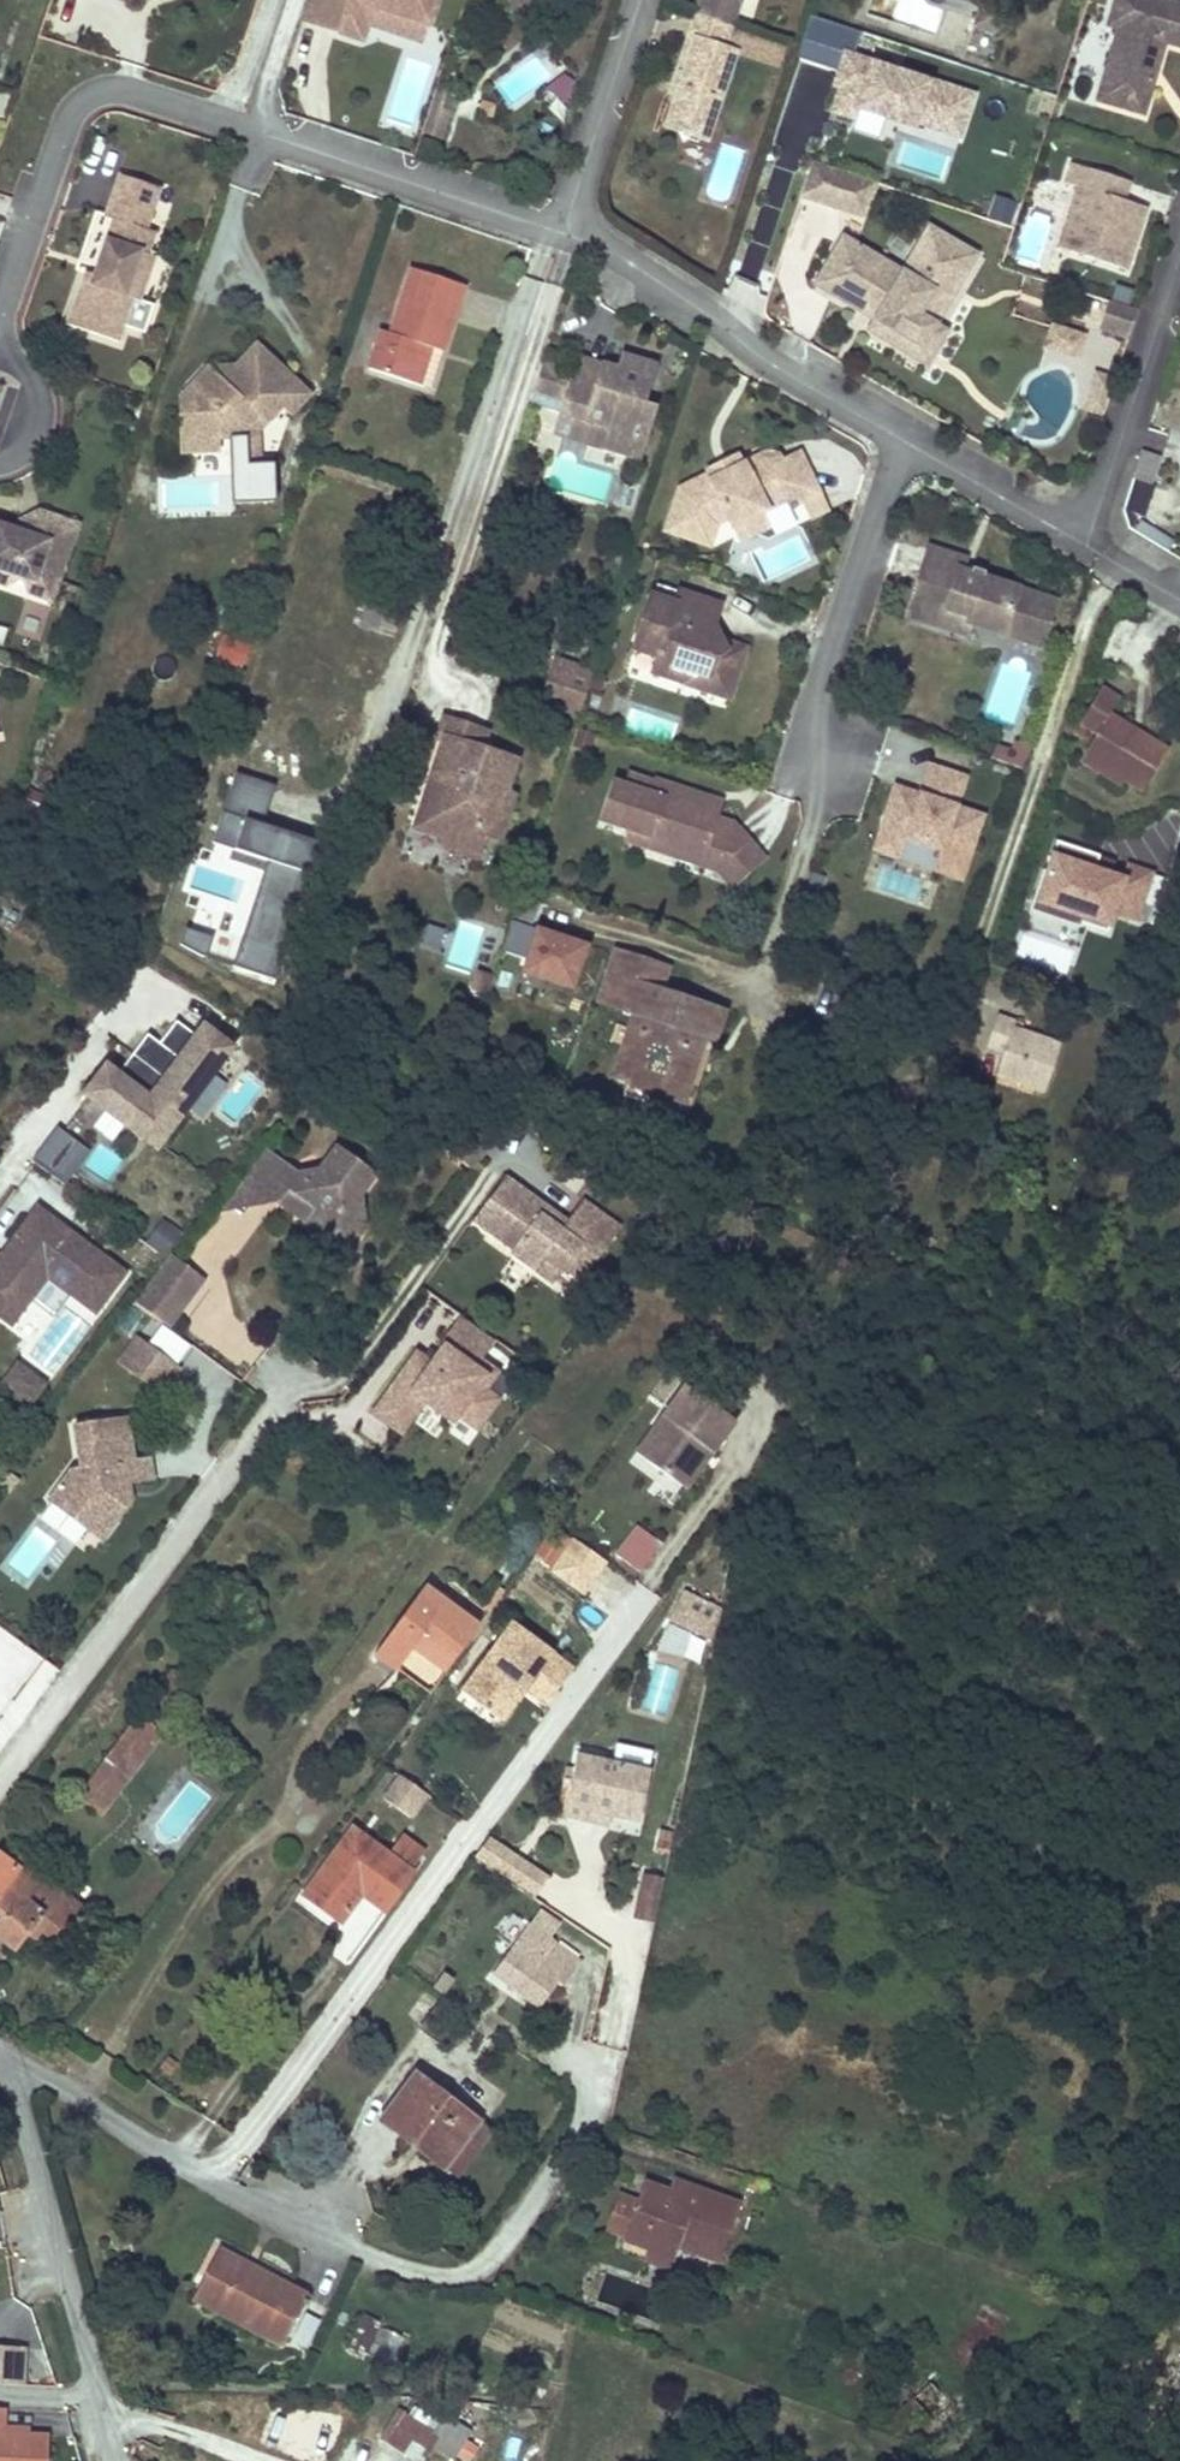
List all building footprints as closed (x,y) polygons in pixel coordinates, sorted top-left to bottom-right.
[(302,19),(363,40),(368,24),(370,18),(385,24),(389,12),(428,26),(437,0),(309,0),(302,19)] [(723,26),(731,0),(695,0),(690,15),(723,26)] [(1164,0),(1115,0),(1107,23),(1114,25),(1093,97),(1127,107),(1131,93),(1144,96),(1161,39),(1179,45),(1179,5),(1164,0)] [(993,8),(978,3),(971,23),(987,29),(994,25),(997,16),(993,8)] [(428,26),(389,12),(385,24),(370,18),(368,24),(423,43),(428,26)] [(690,15),(672,67),(679,69),(689,40),(716,49),(723,26),(690,15)] [(853,32),(805,17),(794,53),(833,65),(829,79),(835,81),(828,105),(847,111),(850,101),(909,119),(910,115),(956,130),(971,84),(849,46),(853,32)] [(698,136),(726,52),(716,49),(689,40),(679,69),(672,67),(667,83),(674,85),(661,124),(670,128),(677,139),(680,130),(698,136)] [(563,108),(581,88),(562,72),(544,91),(563,108)] [(462,89),(438,82),(431,105),(448,110),(454,112),(462,89)] [(1131,93),(1127,107),(1140,110),(1144,96),(1131,93)] [(448,110),(431,105),(424,127),(441,133),(448,110)] [(835,205),(847,169),(807,156),(796,192),(835,205)] [(1067,249),(1123,267),(1143,206),(1121,198),(1105,193),(1111,175),(1069,161),(1063,180),(1076,185),(1068,208),(1079,212),(1067,249)] [(161,184),(118,170),(104,213),(112,216),(94,271),(86,268),(68,321),(119,338),(124,322),(144,329),(153,301),(140,297),(157,248),(150,246),(156,228),(147,225),(161,184)] [(1111,175),(1105,193),(1121,198),(1127,180),(1111,175)] [(1017,201),(994,193),(986,219),(1008,227),(1017,201)] [(1067,249),(1079,212),(1068,208),(1056,245),(1067,249)] [(900,266),(840,231),(817,268),(836,279),(829,291),(852,303),(863,285),(881,296),(871,314),(864,327),(885,339),(892,327),(920,342),(934,316),(919,307),(934,283),(947,262),(963,271),(977,246),(928,217),(900,266)] [(947,262),(934,283),(950,292),(963,271),(947,262)] [(366,366),(397,376),(428,387),(462,284),(411,266),(389,331),(378,328),(366,366)] [(836,279),(817,268),(811,280),(829,291),(836,279)] [(863,285),(852,303),(871,314),(881,296),(863,285)] [(1101,331),(1128,338),(1135,310),(1108,303),(1101,331)] [(924,361),(947,322),(934,316),(920,342),(892,327),(885,339),(924,361)] [(1083,334),(1051,323),(1045,343),(1076,354),(1083,334)] [(241,368),(261,346),(255,341),(234,362),(241,368)] [(247,459),(244,422),(254,411),(265,418),(279,403),(289,412),(308,391),(261,346),(241,368),(234,362),(206,364),(190,384),(190,416),(179,417),(179,439),(216,438),(228,438),(230,489),(272,488),(271,458),(247,459)] [(615,369),(575,356),(570,372),(553,367),(549,386),(564,391),(561,400),(558,410),(581,417),(603,425),(597,444),(620,452),(627,429),(640,432),(649,404),(640,401),(652,364),(621,353),(615,369)] [(549,386),(553,367),(541,363),(532,390),(546,394),(549,386)] [(1114,370),(1094,363),(1081,403),(1101,410),(1114,370)] [(190,384),(178,396),(179,417),(190,416),(190,384)] [(564,391),(549,386),(546,394),(561,400),(564,391)] [(581,417),(558,410),(552,428),(575,436),(581,417)] [(256,453),(256,429),(265,418),(254,411),(244,422),(247,459),(271,458),(271,453),(256,453)] [(603,425),(581,417),(575,436),(597,444),(603,425)] [(632,456),(640,432),(627,429),(620,452),(632,456)] [(216,438),(179,439),(180,451),(217,450),(216,438)] [(1158,453),(1138,447),(1127,476),(1148,483),(1158,453)] [(675,492),(662,532),(707,547),(714,525),(723,521),(727,528),(736,531),(754,522),(757,513),(778,502),(781,509),(811,493),(792,455),(774,464),(772,458),(760,455),(733,469),(718,476),(715,472),(675,492)] [(731,464),(715,472),(718,476),(733,469),(731,464)] [(272,488),(230,489),(230,503),(272,502),(272,488)] [(3,584),(19,577),(53,589),(77,525),(39,511),(30,535),(16,530),(0,524),(0,578),(3,584)] [(30,535),(39,511),(22,513),(16,530),(30,535)] [(736,531),(727,528),(734,543),(764,527),(757,513),(754,522),(736,531)] [(934,544),(907,610),(940,624),(945,607),(968,614),(1000,625),(998,631),(1037,644),(1052,598),(984,578),(987,572),(965,563),(968,558),(934,544)] [(49,601),(53,589),(19,577),(27,593),(49,601)] [(696,673),(731,685),(741,655),(723,649),(719,639),(712,626),(719,604),(677,590),(673,602),(648,594),(631,649),(655,657),(650,672),(679,682),(696,673)] [(384,602),(364,595),(353,627),(372,633),(391,639),(396,619),(380,614),(384,602)] [(945,607),(940,624),(961,633),(968,614),(945,607)] [(223,633),(213,658),(245,670),(254,645),(223,633)] [(741,655),(743,647),(719,639),(723,649),(741,655)] [(561,677),(557,688),(582,697),(589,676),(564,668),(561,677)] [(543,683),(557,688),(561,677),(547,672),(543,683)] [(679,682),(727,698),(731,685),(696,673),(679,682)] [(553,702),(557,688),(543,683),(538,698),(553,702)] [(549,712),(575,720),(582,697),(557,688),(553,702),(549,712)] [(1124,777),(1131,781),(1142,787),(1166,748),(1108,713),(1116,698),(1099,688),(1079,720),(1094,729),(1085,745),(1124,769),(1121,774),(1124,777)] [(439,847),(472,750),(444,741),(425,796),(434,799),(428,812),(419,814),(412,834),(437,842),(439,847)] [(1013,743),(1007,762),(1025,768),(1032,749),(1013,743)] [(1124,769),(1085,745),(1078,757),(1120,783),(1124,777),(1121,774),(1124,769)] [(512,764),(472,750),(439,847),(443,853),(474,863),(481,840),(488,842),(512,764)] [(512,764),(488,842),(498,845),(512,805),(504,802),(516,765),(512,764)] [(928,765),(919,793),(957,805),(966,778),(928,765)] [(650,791),(653,783),(625,774),(622,786),(610,782),(597,822),(626,831),(647,838),(654,852),(667,856),(681,849),(700,855),(715,871),(747,841),(730,823),(714,817),(716,810),(675,797),(674,799),(650,791)] [(307,876),(318,844),(262,825),(274,787),(237,775),(214,844),(307,876)] [(719,801),(653,780),(653,783),(650,791),(674,799),(675,797),(716,810),(719,801)] [(892,784),(871,851),(893,858),(900,835),(940,848),(933,872),(963,882),(984,813),(957,805),(919,793),(892,784)] [(434,799),(425,796),(419,814),(428,812),(434,799)] [(654,852),(647,838),(626,831),(622,841),(654,852)] [(1113,858),(1054,839),(1045,868),(1038,866),(1024,908),(1077,924),(1078,919),(1104,927),(1110,908),(1133,915),(1146,874),(1125,867),(1121,877),(1108,873),(1113,858)] [(729,888),(762,858),(747,841),(715,871),(729,888)] [(715,871),(700,855),(681,849),(667,856),(715,871)] [(584,947),(509,923),(501,951),(523,958),(518,973),(570,989),(584,947)] [(212,936),(189,928),(182,945),(203,956),(212,936)] [(621,950),(602,999),(635,1011),(646,1016),(634,1046),(627,1043),(614,1075),(671,1097),(680,1075),(689,1078),(699,1051),(690,1048),(695,1036),(715,1044),(726,1016),(664,992),(672,970),(621,950)] [(504,956),(496,988),(510,992),(519,960),(504,956)] [(490,976),(473,971),(468,992),(485,997),(490,976)] [(646,1016),(635,1011),(623,1041),(627,1043),(634,1046),(646,1016)] [(1013,1017),(995,1011),(983,1045),(999,1051),(992,1075),(1040,1092),(1057,1039),(1011,1023),(1013,1017)] [(148,1098),(176,1119),(187,1105),(211,1071),(229,1047),(200,1026),(192,1036),(173,1022),(156,1044),(144,1035),(130,1055),(162,1079),(148,1098)] [(103,1067),(82,1096),(154,1149),(158,1144),(176,1119),(148,1098),(162,1079),(130,1055),(115,1076),(103,1067)] [(226,1081),(211,1071),(187,1105),(201,1115),(226,1081)] [(671,1097),(680,1101),(689,1078),(680,1075),(671,1097)] [(58,1127),(33,1160),(63,1182),(88,1150),(58,1127)] [(370,1173),(333,1146),(307,1180),(265,1149),(223,1209),(272,1201),(332,1245),(350,1243),(362,1227),(356,1192),(370,1173)] [(543,1208),(503,1179),(472,1222),(511,1250),(509,1254),(532,1271),(541,1259),(559,1272),(561,1268),(578,1280),(616,1228),(581,1203),(565,1224),(559,1232),(538,1216),(543,1208)] [(11,1241),(18,1246),(0,1270),(0,1317),(11,1325),(46,1276),(93,1311),(122,1272),(35,1208),(11,1241)] [(565,1224),(543,1208),(538,1216),(559,1232),(565,1224)] [(159,1219),(146,1247),(168,1257),(181,1229),(159,1219)] [(0,1255),(0,1270),(18,1246),(11,1241),(0,1255)] [(167,1326),(203,1280),(172,1256),(136,1302),(167,1326)] [(541,1259),(532,1271),(550,1284),(559,1272),(541,1259)] [(514,1380),(481,1358),(493,1341),(456,1315),(427,1358),(411,1348),(367,1412),(402,1436),(426,1400),(476,1434),(514,1380)] [(143,1346),(133,1341),(113,1366),(123,1374),(143,1346)] [(123,1374),(153,1396),(173,1369),(143,1346),(123,1374)] [(12,1386),(23,1371),(16,1365),(5,1381),(12,1386)] [(42,1384),(23,1371),(12,1386),(30,1399),(42,1384)] [(682,1391),(631,1461),(671,1489),(696,1453),(708,1462),(733,1428),(682,1391)] [(129,1458),(125,1416),(76,1422),(80,1464),(72,1465),(49,1496),(89,1525),(103,1507),(117,1488),(112,1482),(118,1474),(123,1479),(138,1458),(129,1458)] [(683,1497),(708,1462),(696,1453),(671,1489),(683,1497)] [(127,1480),(150,1478),(148,1457),(138,1458),(123,1479),(127,1480)] [(123,1479),(118,1474),(112,1482),(117,1488),(127,1493),(127,1480),(123,1479)] [(117,1488),(103,1507),(115,1516),(131,1496),(127,1493),(117,1488)] [(103,1507),(89,1525),(102,1535),(115,1516),(103,1507)] [(637,1529),(616,1557),(642,1573),(662,1545),(637,1529)] [(582,1593),(604,1562),(573,1539),(550,1571),(582,1593)] [(473,1628),(418,1587),(370,1655),(424,1695),(473,1628)] [(721,1607),(685,1589),(670,1619),(715,1641),(718,1631),(721,1607)] [(505,1626),(456,1694),(489,1718),(512,1686),(520,1691),(531,1676),(552,1691),(567,1670),(505,1626)] [(180,1657),(78,1796),(101,1814),(158,1739),(173,1749),(181,1737),(178,1734),(161,1721),(200,1671),(180,1657)] [(531,1676),(520,1691),(541,1706),(552,1691),(531,1676)] [(512,1686),(489,1718),(497,1723),(520,1691),(512,1686)] [(618,1750),(617,1766),(648,1768),(649,1752),(618,1750)] [(609,1814),(636,1820),(646,1775),(574,1759),(571,1772),(559,1770),(555,1791),(567,1795),(561,1818),(579,1821),(582,1808),(609,1814)] [(396,1777),(379,1800),(405,1819),(422,1796),(396,1777)] [(609,1814),(582,1808),(579,1821),(607,1827),(609,1814)] [(435,1811),(422,1832),(439,1843),(452,1822),(435,1811)] [(350,1829),(302,1895),(339,1922),(360,1893),(384,1911),(411,1873),(406,1870),(379,1850),(350,1829)] [(379,1850),(406,1870),(418,1854),(391,1834),(379,1850)] [(473,1860),(534,1900),(549,1878),(489,1838),(473,1860)] [(21,1862),(23,1859),(8,1848),(0,1859),(0,1891),(21,1862)] [(0,1891),(0,1937),(14,1947),(26,1931),(34,1920),(44,1927),(54,1935),(80,1901),(23,1859),(21,1862),(0,1891)] [(657,1925),(665,1879),(641,1875),(633,1921),(657,1925)] [(362,1905),(330,1951),(345,1962),(377,1915),(362,1905)] [(26,1931),(36,1938),(44,1927),(34,1920),(26,1931)] [(533,1964),(511,1949),(494,1974),(537,2007),(556,1981),(562,1984),(577,1962),(549,1942),(533,1964)] [(477,2119),(412,2071),(376,2118),(408,2143),(415,2135),(447,2158),(475,2122),(477,2119)] [(447,2158),(415,2135),(408,2143),(455,2178),(491,2134),(475,2122),(447,2158)] [(696,2189),(673,2180),(668,2193),(691,2202),(696,2189)] [(638,2204),(618,2196),(605,2230),(626,2238),(624,2241),(647,2251),(669,2259),(674,2246),(717,2261),(737,2204),(696,2189),(691,2202),(668,2193),(645,2184),(638,2204)] [(306,2296),(216,2250),(191,2298),(282,2344),(306,2296)] [(669,2259),(647,2251),(643,2260),(666,2269),(669,2259)] [(396,2364),(406,2332),(357,2318),(348,2349),(396,2364)] [(25,2353),(0,2351),(0,2387),(23,2389),(25,2353)] [(922,2385),(904,2401),(924,2424),(942,2409),(922,2385)] [(469,2437),(404,2400),(378,2445),(407,2460),(424,2460),(429,2453),(444,2460),(456,2460),(469,2437)] [(49,2436),(5,2433),(6,2410),(0,2409),(0,2460),(48,2460),(49,2436)]
